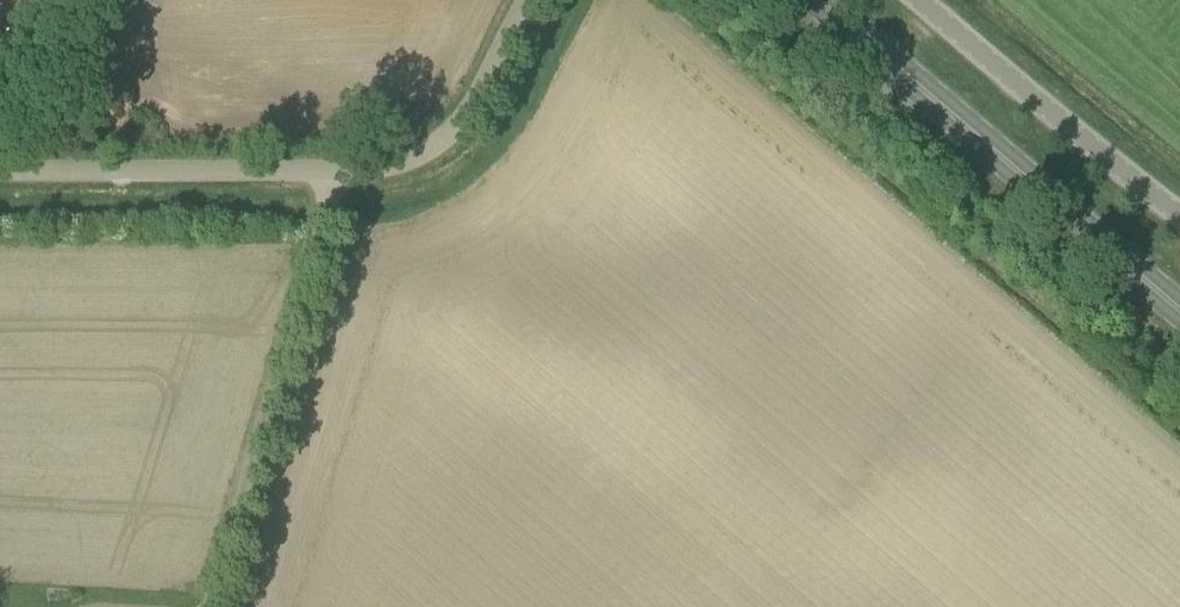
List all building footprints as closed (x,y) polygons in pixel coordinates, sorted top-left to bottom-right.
[(9,27),(0,3),(0,30),(9,27)]
